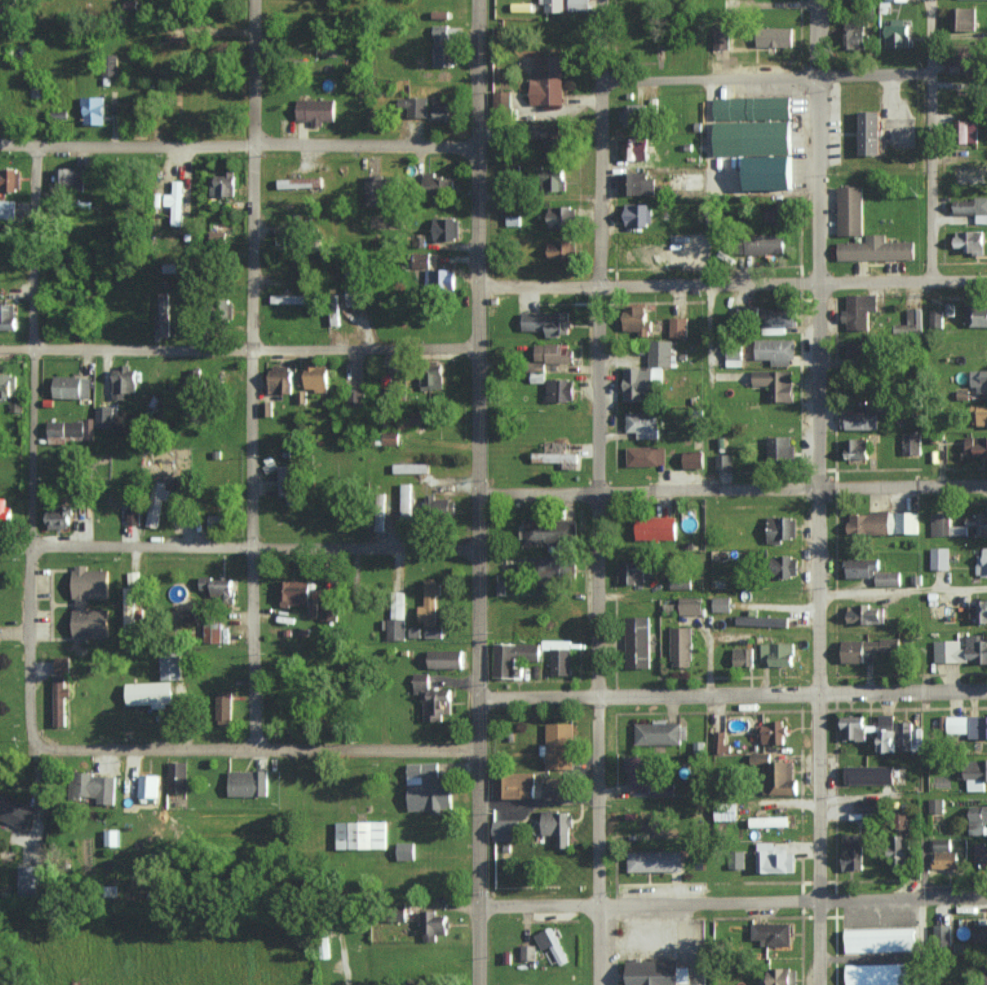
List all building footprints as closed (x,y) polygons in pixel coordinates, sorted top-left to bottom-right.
[(564,0),(540,0),(540,4),(545,4),(545,12),(564,12),(564,0)] [(569,11),(590,10),(590,0),(569,0),(569,11)] [(975,30),(977,8),(954,7),(953,29),(975,30)] [(847,48),(866,48),(865,20),(846,20),(847,48)] [(908,46),(908,20),(886,21),(886,47),(908,46)] [(451,43),(456,43),(456,26),(434,26),(433,60),(451,60),(451,43)] [(757,45),(793,46),(793,27),(758,26),(757,45)] [(714,48),(729,48),(730,29),(714,28),(714,48)] [(118,54),(106,54),(105,76),(118,76),(118,54)] [(564,104),(563,55),(534,55),(535,77),(531,77),(531,104),(564,104)] [(947,72),(970,72),(971,56),(947,55),(947,72)] [(511,91),(494,90),(494,108),(511,108),(511,91)] [(104,124),(104,96),(82,96),(83,124),(104,124)] [(427,116),(427,96),(400,97),(400,107),(408,107),(408,116),(427,116)] [(791,118),(790,96),(714,97),(715,119),(791,118)] [(453,122),(453,97),(434,97),(435,122),(453,122)] [(335,99),(298,98),(297,119),(313,120),(312,125),(322,125),(322,120),(334,120),(335,99)] [(623,128),(644,128),(643,103),(622,104),(623,128)] [(881,154),(881,110),(860,110),(860,154),(881,154)] [(978,121),(958,120),(957,141),(977,142),(978,121)] [(745,155),(792,154),(791,121),(744,121),(745,155)] [(533,139),(568,138),(568,124),(533,125),(533,139)] [(648,137),(625,137),(625,143),(622,143),(622,159),(647,159),(648,137)] [(745,156),(746,190),(793,188),(792,155),(745,156)] [(955,172),(955,185),(986,184),(986,165),(966,166),(966,171),(955,172)] [(19,191),(19,168),(0,168),(0,190),(19,191)] [(85,169),(57,168),(56,186),(85,187),(85,169)] [(543,191),(565,190),(565,168),(542,168),(543,191)] [(235,196),(235,171),(222,171),(222,176),(210,176),(210,195),(235,196)] [(655,194),(655,178),(646,178),(647,172),(619,171),(619,193),(655,194)] [(425,192),(454,192),(454,178),(436,178),(435,172),(424,172),(425,192)] [(365,175),(366,205),(386,205),(386,196),(382,197),(381,174),(365,175)] [(319,178),(278,179),(279,188),(319,187),(319,178)] [(165,205),(172,205),(172,225),(182,225),(183,180),(174,180),(173,193),(165,193),(165,205)] [(863,234),(862,185),(838,186),(838,235),(863,234)] [(955,198),(954,213),(976,213),(976,223),(986,223),(986,199),(955,198)] [(16,218),(16,200),(0,200),(0,218),(16,218)] [(625,225),(650,226),(651,203),(626,203),(625,225)] [(549,206),(549,228),(572,227),(571,206),(549,206)] [(767,224),(782,224),(783,208),(767,208),(767,224)] [(434,240),(459,239),(459,217),(433,217),(434,240)] [(965,247),(965,254),(984,253),(984,230),(955,231),(955,247),(965,247)] [(914,258),(914,240),(886,241),(886,233),(866,234),(866,241),(838,242),(839,260),(914,258)] [(784,254),(784,234),(746,234),(746,254),(784,254)] [(560,257),(560,262),(575,261),(575,239),(549,240),(549,257),(560,257)] [(730,240),(729,252),(745,253),(746,241),(730,240)] [(620,241),(620,261),(647,262),(647,242),(620,241)] [(430,267),(430,253),(414,252),(413,267),(430,267)] [(455,269),(427,269),(426,289),(455,290),(455,269)] [(309,294),(271,295),(272,303),(309,303),(309,294)] [(877,310),(877,294),(847,294),(848,310),(845,310),(845,329),(869,329),(869,310),(877,310)] [(159,336),(169,337),(170,304),(160,303),(159,336)] [(16,329),(15,304),(0,304),(0,330),(16,329)] [(966,304),(966,326),(986,326),(986,305),(966,304)] [(639,335),(648,336),(649,306),(625,305),(625,330),(639,330),(639,335)] [(796,328),(796,308),(764,307),(764,326),(796,328)] [(919,329),(919,308),(907,307),(907,329),(919,329)] [(941,310),(930,311),(930,328),(942,327),(941,310)] [(568,336),(569,312),(523,311),(523,330),(546,331),(546,335),(568,336)] [(670,336),(687,336),(688,317),(670,317),(670,336)] [(772,365),(794,366),(794,340),(756,339),(756,359),(772,359),(772,365)] [(672,340),(650,340),(650,367),(625,367),(624,401),(651,401),(652,377),(663,377),(663,366),(672,366),(672,340)] [(867,359),(867,342),(848,341),(848,358),(867,359)] [(535,362),(569,362),(569,344),(536,344),(535,362)] [(727,366),(742,366),(742,349),(726,350),(727,366)] [(298,384),(306,384),(306,391),(328,391),(328,364),(305,364),(305,372),(298,372),(298,384)] [(270,392),(291,393),(291,365),(270,365),(270,392)] [(421,389),(444,388),(443,365),(420,365),(421,389)] [(125,399),(125,392),(134,392),(135,366),(113,366),(113,398),(125,399)] [(769,386),(768,401),(793,402),(794,371),(754,370),(753,385),(769,386)] [(974,393),(986,392),(986,370),(973,370),(974,393)] [(11,397),(12,374),(0,373),(0,396),(11,397)] [(90,377),(54,376),(54,397),(90,398),(90,377)] [(575,379),(547,378),(547,401),(574,401),(575,379)] [(365,388),(350,388),(350,405),(364,406),(365,388)] [(978,405),(978,426),(986,426),(986,405),(978,405)] [(113,407),(96,406),(96,427),(113,427),(113,407)] [(437,424),(437,410),(398,413),(398,426),(437,424)] [(637,438),(658,438),(658,411),(626,412),(627,431),(637,431),(637,438)] [(878,429),(877,412),(841,413),(842,429),(878,429)] [(384,445),(399,443),(398,433),(383,435),(384,445)] [(903,453),(919,454),(919,433),(904,433),(903,453)] [(768,437),(768,459),(792,458),(791,436),(768,437)] [(967,457),(986,456),(986,436),(966,437),(967,457)] [(869,438),(847,438),(847,458),(869,457),(869,438)] [(628,465),(665,465),(664,446),(628,446),(628,465)] [(684,467),(703,467),(704,451),(684,451),(684,467)] [(578,453),(533,452),(532,462),(563,463),(562,469),(578,469),(578,453)] [(732,454),(716,454),(716,472),(732,471),(732,454)] [(429,463),(394,463),(394,473),(429,473),(429,463)] [(280,497),(289,496),(289,502),(296,502),(295,474),(279,474),(280,497)] [(146,526),(158,528),(162,499),(170,501),(172,489),(164,488),(165,482),(154,480),(146,526)] [(402,524),(412,524),(411,483),(401,483),(402,524)] [(453,512),(453,497),(426,497),(426,512),(453,512)] [(0,498),(0,521),(11,521),(11,506),(5,506),(6,498),(0,498)] [(71,505),(48,504),(47,527),(70,528),(71,505)] [(127,524),(139,524),(139,505),(128,505),(127,524)] [(918,532),(918,511),(897,511),(897,532),(918,532)] [(931,536),(949,535),(949,512),(930,513),(931,536)] [(896,513),(848,514),(849,534),(897,533),(896,513)] [(969,513),(969,535),(986,535),(986,513),(969,513)] [(209,525),(225,526),(225,515),(209,514),(209,525)] [(637,540),(677,539),(676,516),(637,517),(637,540)] [(768,516),(768,543),(782,543),(782,539),(796,539),(796,516),(768,516)] [(520,542),(577,541),(576,521),(519,521),(520,542)] [(950,569),(950,548),(931,547),(931,568),(950,569)] [(983,547),(983,555),(977,555),(977,575),(986,575),(986,547),(983,547)] [(519,556),(520,568),(538,568),(538,576),(573,575),(572,555),(519,556)] [(771,576),(798,577),(799,557),(772,556),(771,576)] [(879,559),(846,559),(846,577),(876,577),(876,585),(900,585),(900,572),(879,572),(879,559)] [(618,581),(630,582),(630,581),(646,581),(646,562),(618,561),(618,581)] [(108,570),(86,570),(86,565),(73,565),(74,637),(109,637),(109,609),(88,609),(87,598),(108,598),(108,570)] [(140,585),(139,571),(127,572),(127,586),(140,585)] [(200,589),(212,590),(211,601),(236,601),(236,589),(232,589),(232,578),(200,577),(200,589)] [(425,605),(419,605),(419,621),(425,621),(425,638),(443,638),(443,626),(437,626),(436,594),(439,594),(439,579),(425,579),(425,605)] [(309,618),(318,618),(319,598),(310,598),(310,581),(281,580),(280,605),(309,606),(309,618)] [(124,587),(125,633),(134,632),(134,601),(139,601),(139,587),(124,587)] [(391,619),(385,619),(385,630),(387,630),(387,639),(405,639),(405,592),(392,592),(391,619)] [(680,614),(702,614),(702,597),(680,597),(680,614)] [(713,611),(731,611),(731,597),(713,597),(713,611)] [(971,623),(986,623),(986,600),(971,600),(971,623)] [(337,620),(337,602),(321,602),(321,620),(337,620)] [(848,605),(848,624),(883,623),(883,607),(871,608),(870,605),(848,605)] [(788,626),(788,617),(757,616),(757,610),(750,610),(750,615),(737,615),(737,625),(788,626)] [(625,617),(626,668),(650,667),(649,616),(625,617)] [(692,666),(693,627),(672,627),(671,666),(692,666)] [(978,661),(978,663),(986,663),(986,640),(983,640),(983,635),(966,635),(966,648),(960,648),(960,640),(935,640),(935,661),(978,661)] [(552,649),(551,675),(571,675),(571,640),(542,640),(542,649),(552,649)] [(842,640),(842,663),(864,663),(864,651),(900,651),(900,640),(842,640)] [(494,677),(514,677),(514,659),(540,660),(540,644),(495,643),(494,677)] [(794,665),(794,643),(761,643),(761,664),(794,665)] [(754,665),(753,647),(734,648),(734,666),(754,665)] [(429,668),(463,668),(463,650),(429,650),(429,668)] [(162,680),(182,679),(181,652),(161,653),(162,680)] [(56,673),(70,672),(69,659),(55,660),(56,673)] [(429,689),(429,672),(414,673),(414,693),(423,693),(424,721),(451,721),(450,689),(429,689)] [(55,727),(66,726),(65,697),(71,697),(70,687),(66,687),(66,674),(54,675),(55,727)] [(173,703),(173,682),(127,683),(127,704),(173,703)] [(216,725),(231,725),(232,691),(217,690),(216,725)] [(895,714),(880,714),(880,728),(894,729),(895,714)] [(866,715),(842,715),(842,739),(866,740),(866,715)] [(948,733),(969,733),(969,739),(986,738),(986,716),(948,716),(948,733)] [(760,725),(760,744),(786,744),(785,720),(772,720),(772,725),(760,725)] [(681,743),(680,722),(635,724),(636,744),(681,743)] [(912,744),(912,722),(897,722),(897,744),(912,744)] [(574,723),(547,723),(546,768),(573,769),(574,723)] [(895,752),(896,730),(879,729),(879,751),(895,752)] [(713,752),(729,752),(730,744),(725,744),(725,731),(714,731),(713,752)] [(771,794),(798,794),(797,780),(794,780),(793,761),(770,762),(770,753),(751,753),(751,765),(770,764),(771,794)] [(650,792),(650,756),(624,756),(625,770),(631,770),(631,792),(650,792)] [(967,791),(985,790),(985,781),(986,781),(986,760),(966,761),(967,791)] [(169,793),(188,793),(187,762),(168,762),(169,793)] [(409,811),(440,810),(440,809),(452,808),(452,782),(439,782),(438,762),(408,763),(409,811)] [(845,766),(845,784),(894,784),(894,766),(845,766)] [(268,795),(268,770),(229,770),(229,795),(268,795)] [(493,798),(505,797),(504,773),(493,773),(493,798)] [(506,798),(535,798),(534,773),(505,773),(506,798)] [(115,804),(115,775),(71,774),(71,797),(97,798),(97,803),(115,804)] [(158,798),(159,775),(139,775),(138,802),(149,803),(149,797),(158,798)] [(676,797),(675,784),(653,784),(654,797),(676,797)] [(26,807),(27,805),(0,793),(0,818),(26,830),(34,811),(26,807)] [(930,812),(944,813),(944,798),(930,798),(930,812)] [(856,801),(856,812),(879,812),(878,800),(856,801)] [(715,819),(736,819),(736,805),(715,805),(715,819)] [(970,835),(985,835),(985,824),(986,824),(986,805),(971,805),(970,835)] [(571,811),(542,811),(542,835),(557,835),(557,847),(571,847),(571,811)] [(894,828),(906,828),(907,813),(895,812),(894,828)] [(750,817),(750,827),(788,826),(788,816),(750,817)] [(337,849),(386,849),(386,821),(337,822),(337,849)] [(118,830),(105,830),(105,846),(118,846),(118,830)] [(863,870),(862,834),(843,834),(843,870),(863,870)] [(907,867),(907,835),(889,835),(889,867),(907,867)] [(934,838),(935,869),(958,868),(958,851),(950,851),(950,838),(934,838)] [(398,860),(415,860),(414,842),(398,842),(398,860)] [(795,852),(774,853),(774,842),(757,842),(758,873),(795,872),(795,852)] [(986,865),(986,845),(975,845),(975,865),(986,865)] [(683,851),(628,852),(628,872),(683,871),(683,851)] [(19,894),(41,894),(40,865),(19,865),(19,894)] [(424,941),(436,941),(436,934),(447,934),(447,915),(437,915),(437,911),(423,911),(424,941)] [(986,943),(986,920),(973,921),(974,943),(986,943)] [(791,923),(752,922),(752,939),(761,940),(761,945),(790,946),(791,923)] [(935,924),(935,942),(951,942),(951,924),(935,924)] [(542,951),(551,947),(560,965),(568,960),(551,927),(534,935),(542,951)] [(914,928),(845,929),(846,953),(915,951),(914,928)] [(521,959),(536,959),(536,945),(521,945),(521,959)] [(681,961),(682,984),(631,984),(630,962),(681,961)] [(847,965),(847,984),(892,984),(911,984),(911,963),(847,965)] [(792,968),(769,968),(769,984),(792,984),(792,968)]
